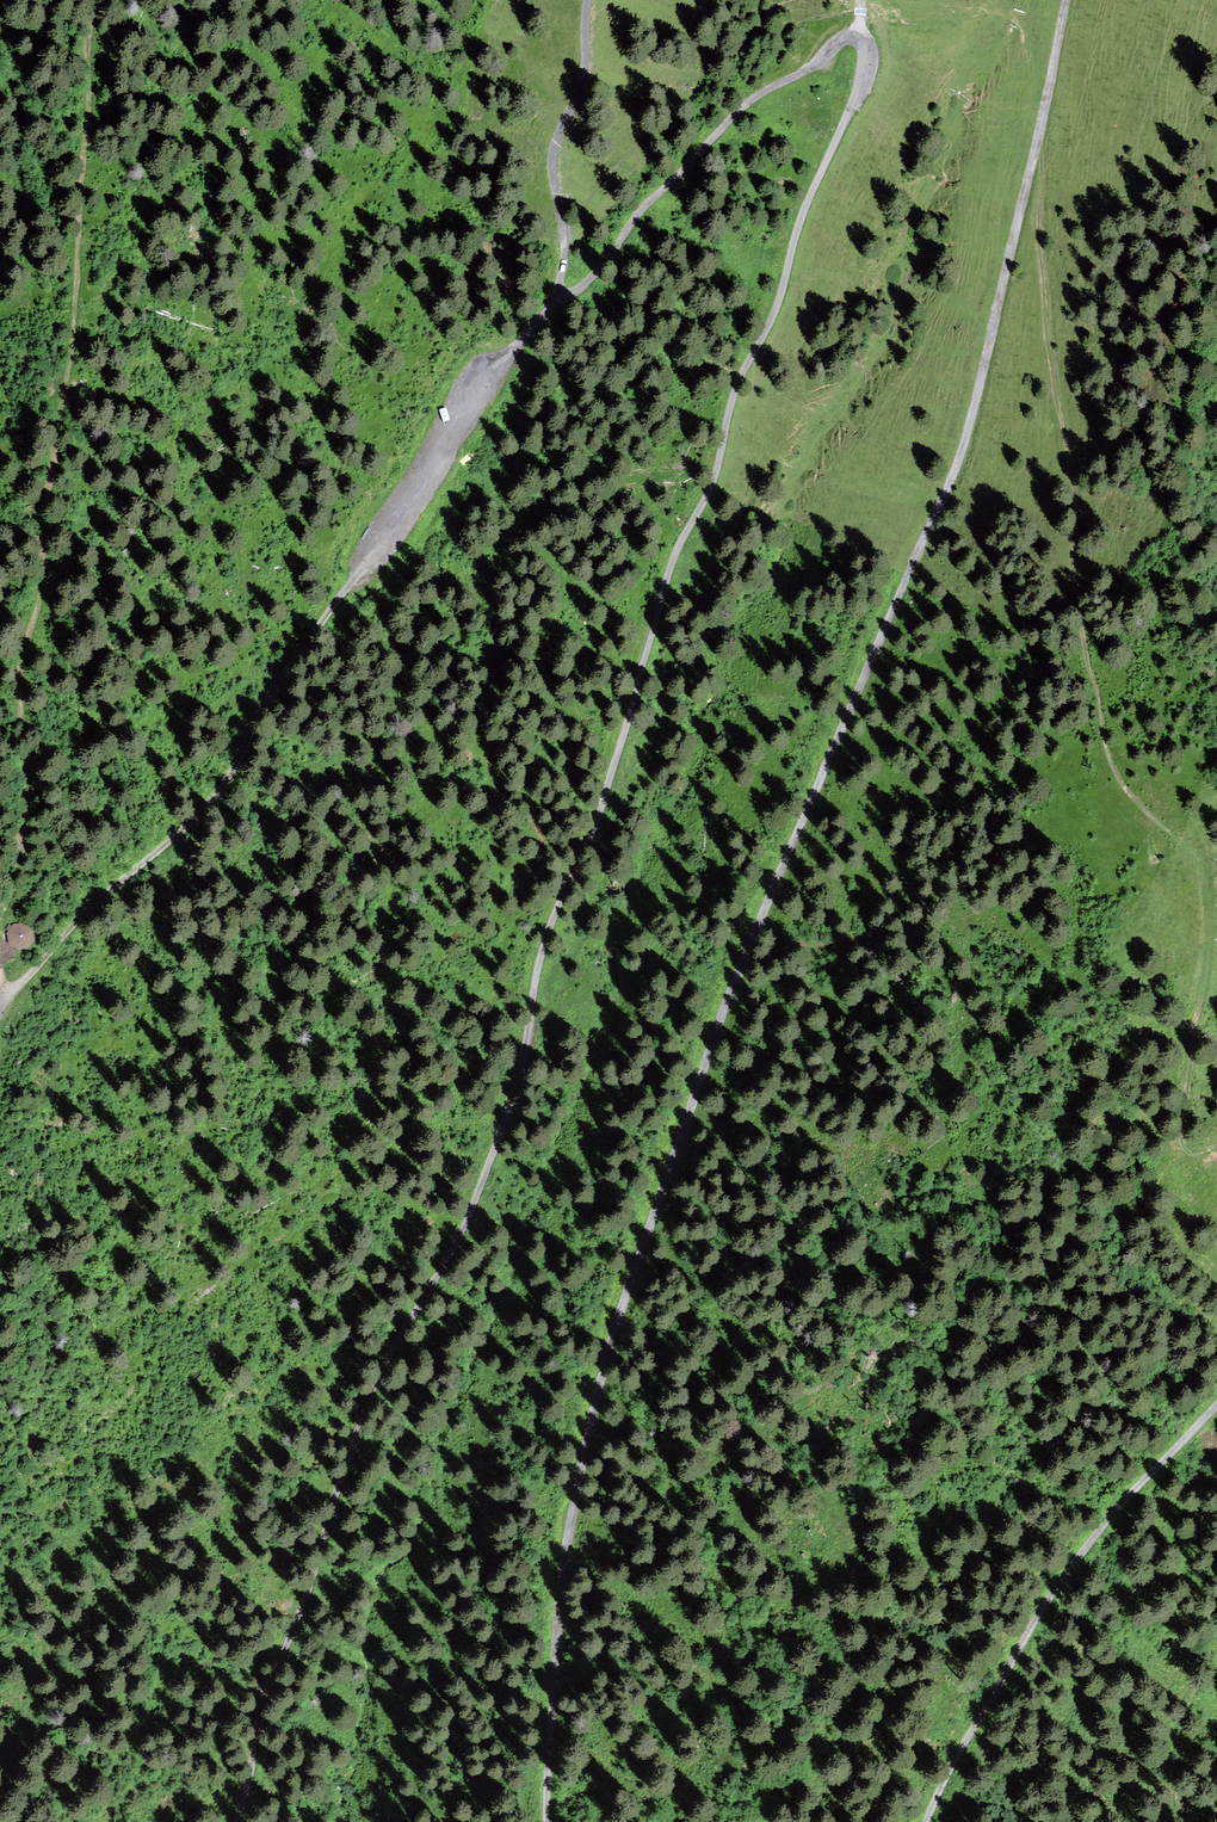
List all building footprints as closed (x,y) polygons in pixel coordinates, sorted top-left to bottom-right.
[(6,924),(8,947),(33,945),(30,922),(6,924)]
